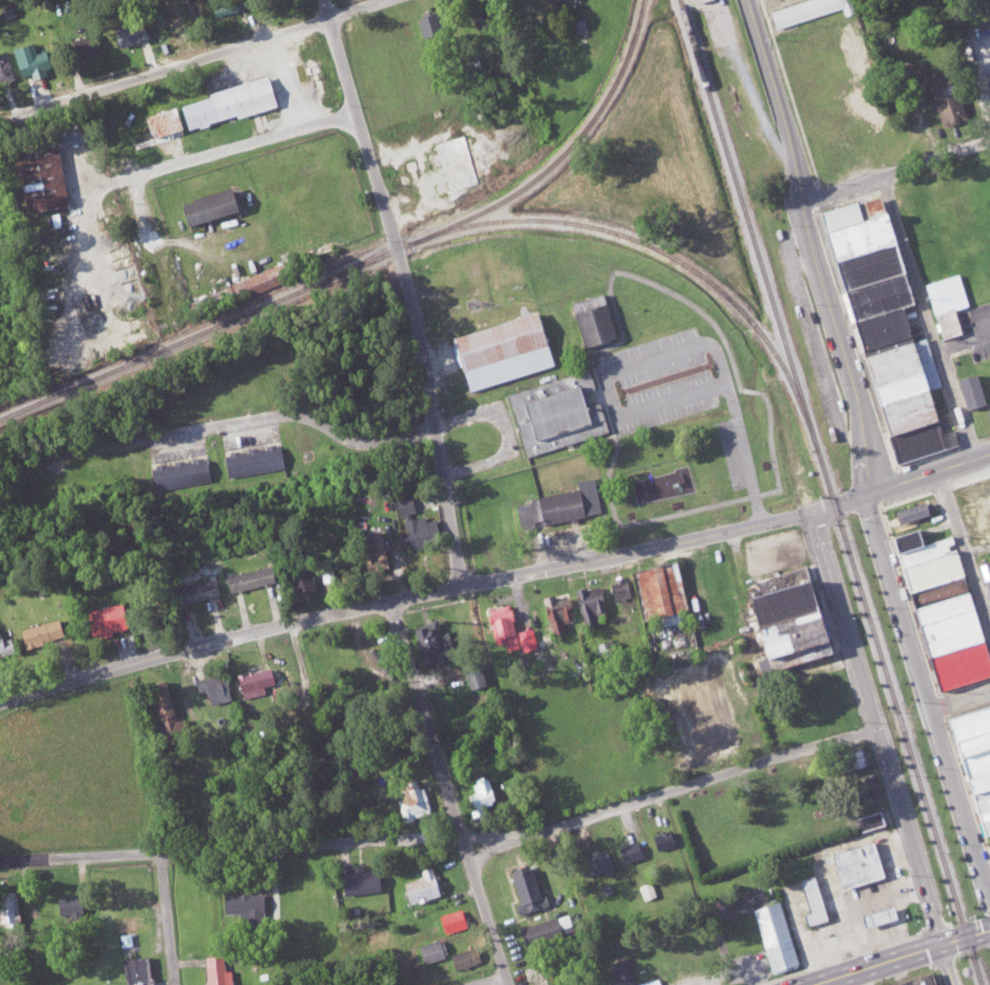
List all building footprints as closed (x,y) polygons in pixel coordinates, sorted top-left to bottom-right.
[(842,0),(801,0),(769,10),(775,27),(844,7),(842,0)] [(118,47),(147,36),(141,19),(112,29),(118,47)] [(70,38),(75,58),(101,51),(97,32),(70,38)] [(11,47),(18,76),(29,73),(31,78),(43,74),(34,40),(11,47)] [(14,78),(5,49),(0,51),(0,82),(14,78)] [(950,72),(926,78),(938,125),(963,119),(950,72)] [(273,106),(266,75),(206,90),(208,96),(179,103),(184,127),(273,106)] [(149,136),(178,129),(173,107),(143,114),(149,136)] [(451,187),(473,181),(461,134),(438,140),(440,150),(426,153),(429,165),(445,161),(451,187)] [(65,205),(55,142),(14,149),(24,212),(65,205)] [(180,223),(232,212),(227,188),(175,200),(180,223)] [(887,463),(959,444),(955,428),(940,432),(936,418),(932,419),(924,390),(938,386),(925,336),(908,341),(899,304),(906,302),(879,196),(855,202),(854,201),(818,210),(823,229),(825,228),(887,463)] [(923,282),(938,339),(960,333),(953,309),(966,305),(958,272),(923,282)] [(613,337),(602,293),(569,301),(580,345),(613,337)] [(550,366),(535,311),(449,336),(465,391),(550,366)] [(606,434),(599,402),(580,406),(577,392),(593,388),(589,371),(507,391),(523,454),(606,434)] [(955,378),(964,409),(985,402),(975,372),(955,378)] [(207,480),(204,457),(149,465),(153,488),(207,480)] [(953,482),(964,532),(989,525),(989,473),(953,482)] [(577,489),(528,497),(528,501),(518,503),(522,526),(533,524),(601,513),(596,477),(575,480),(577,489)] [(397,514),(415,512),(413,496),(395,498),(397,514)] [(892,509),(895,521),(928,514),(925,502),(892,509)] [(404,517),(405,539),(428,537),(427,516),(404,517)] [(916,526),(913,519),(895,524),(897,532),(916,526)] [(957,544),(954,545),(951,535),(923,541),(920,528),(893,534),(930,690),(988,677),(957,544)] [(982,562),(987,581),(989,580),(989,560),(982,562)] [(631,568),(639,620),(650,618),(652,627),(679,622),(677,611),(683,611),(675,561),(631,568)] [(288,571),(295,595),(316,590),(309,565),(288,571)] [(225,574),(228,591),(271,584),(268,567),(225,574)] [(174,605),(220,594),(217,578),(170,589),(174,605)] [(744,595),(752,626),(748,626),(757,660),(771,656),(773,664),(763,666),(764,670),(830,653),(827,639),(817,641),(813,623),(817,621),(806,579),(744,595)] [(583,626),(606,620),(598,584),(573,590),(576,600),(577,600),(583,626)] [(565,631),(563,622),(571,621),(567,597),(554,599),(553,593),(543,595),(545,607),(550,634),(565,631)] [(91,638),(113,634),(112,631),(124,628),(119,603),(85,609),(91,638)] [(504,649),(519,646),(517,636),(515,637),(507,604),(484,609),(492,644),(502,641),(504,649)] [(63,636),(57,618),(19,629),(25,647),(63,636)] [(408,629),(419,666),(432,662),(429,649),(442,645),(434,621),(408,629)] [(516,631),(521,651),(536,647),(531,627),(516,631)] [(12,652),(8,637),(2,639),(0,633),(0,655),(12,652)] [(482,661),(462,664),(466,688),(486,685),(482,661)] [(260,668),(236,673),(240,694),(264,690),(260,668)] [(229,700),(226,673),(194,677),(196,691),(206,690),(208,703),(229,700)] [(146,684),(158,733),(176,729),(163,679),(146,684)] [(978,836),(989,833),(989,714),(987,704),(944,716),(978,836)] [(841,773),(870,763),(864,745),(835,754),(841,773)] [(866,775),(867,801),(878,801),(876,774),(866,775)] [(474,792),(464,795),(469,814),(496,807),(488,777),(471,782),(474,792)] [(401,821),(430,813),(423,786),(418,787),(416,779),(401,783),(404,797),(395,799),(401,821)] [(883,824),(880,810),(854,817),(858,831),(883,824)] [(674,845),(671,830),(652,834),(655,849),(674,845)] [(640,857),(635,841),(617,847),(622,863),(640,857)] [(882,877),(873,841),(830,853),(839,888),(882,877)] [(608,848),(591,853),(591,857),(581,860),(585,877),(614,869),(608,848)] [(401,882),(406,903),(443,895),(438,874),(432,875),(430,866),(419,869),(421,877),(401,882)] [(508,874),(517,902),(513,903),(517,914),(549,903),(546,894),(541,895),(531,867),(508,874)] [(377,870),(340,871),(341,893),(378,892),(377,870)] [(813,875),(798,878),(806,911),(801,912),(804,924),(824,920),(813,875)] [(642,899),(657,895),(653,880),(638,885),(642,899)] [(0,891),(0,928),(18,928),(17,890),(0,891)] [(262,893),(221,893),(221,914),(243,914),(243,924),(262,924),(262,893)] [(55,895),(56,916),(84,915),(84,894),(55,895)] [(752,907),(769,972),(796,965),(779,900),(752,907)] [(857,913),(860,927),(893,919),(890,905),(857,913)] [(468,926),(464,909),(441,914),(444,931),(468,926)] [(442,939),(418,944),(421,962),(446,957),(442,939)] [(479,963),(476,947),(449,953),(453,969),(479,963)] [(231,970),(223,970),(222,954),(205,955),(206,984),(232,984),(231,970)] [(124,984),(148,984),(145,956),(121,959),(124,984)] [(610,984),(630,984),(635,983),(628,957),(610,962),(614,975),(608,977),(610,984)] [(932,973),(885,984),(936,984),(932,973)]
